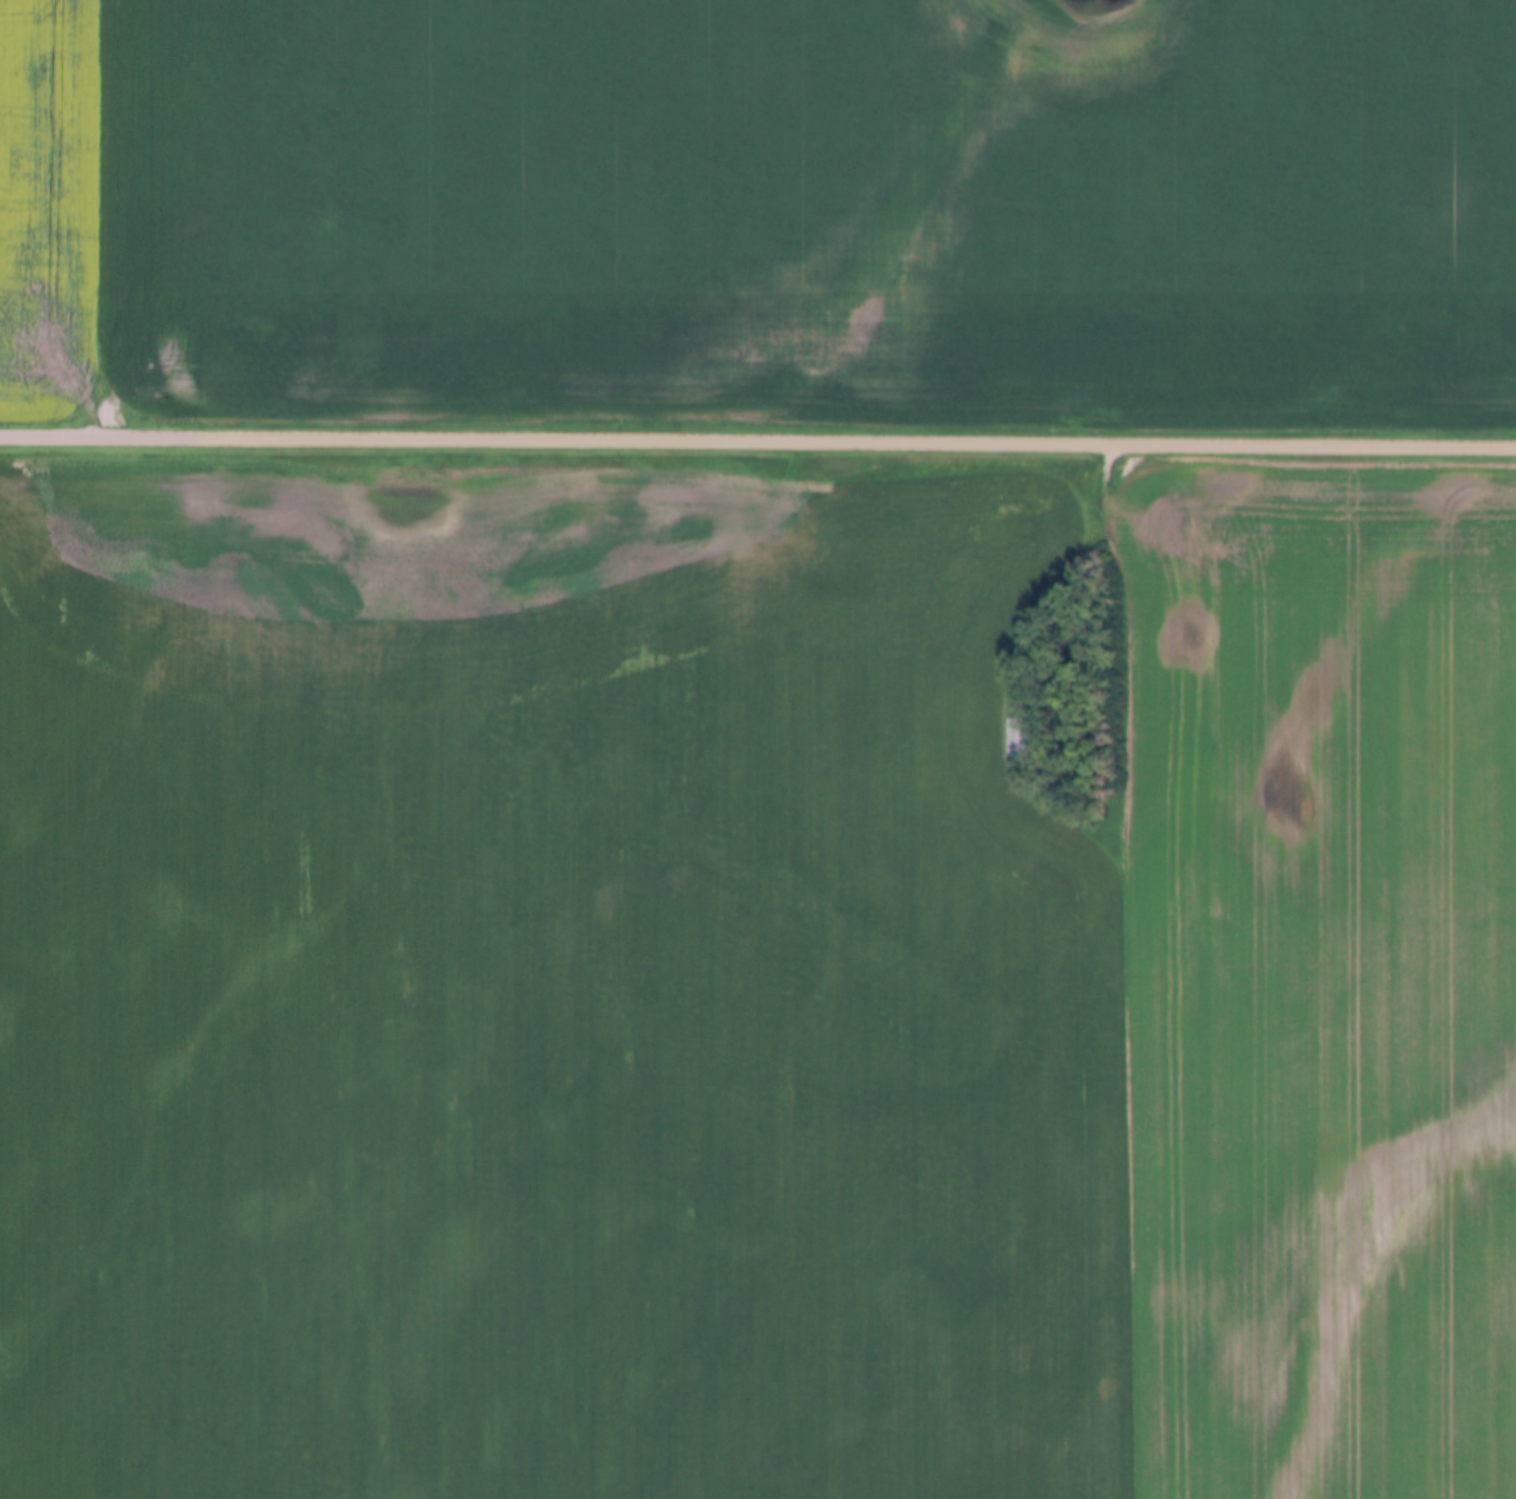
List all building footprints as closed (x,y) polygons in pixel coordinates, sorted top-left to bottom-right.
[(1012,716),(1012,752),(1028,752),(1028,716),(1012,716)]
